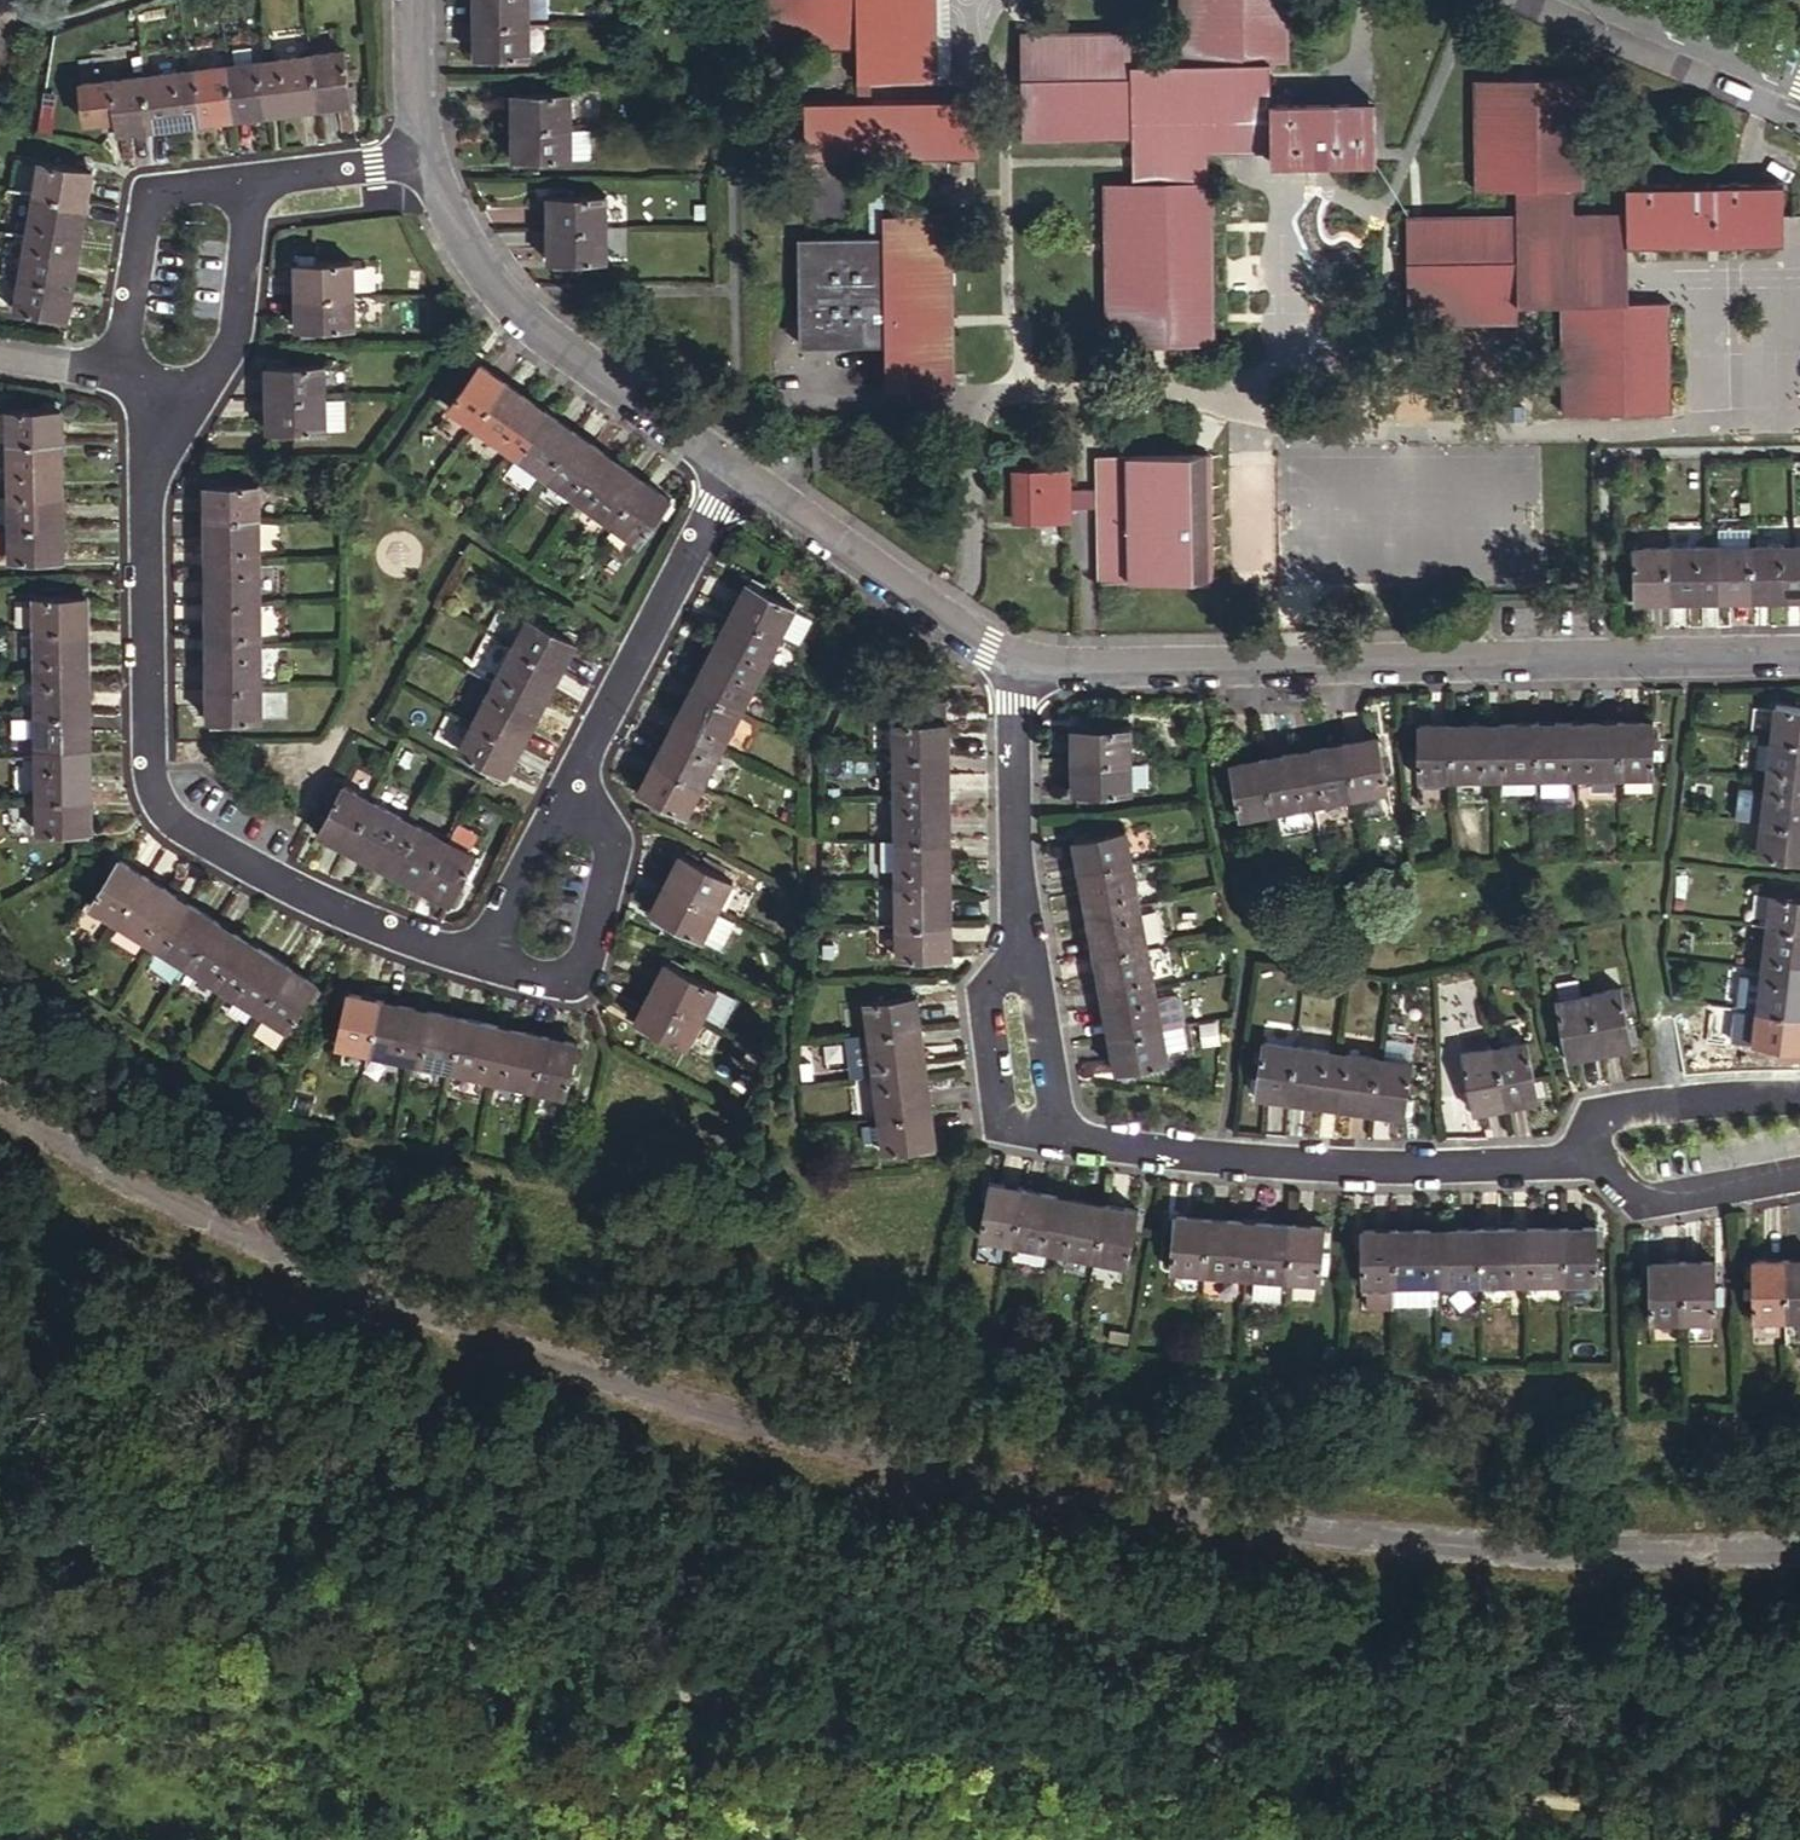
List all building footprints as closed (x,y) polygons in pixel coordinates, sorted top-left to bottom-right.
[(474,24),(525,23),(525,0),(474,0),(474,24)] [(760,47),(855,47),(856,102),(802,103),(803,161),(866,161),(867,237),(794,238),(796,347),(883,346),(884,389),(955,388),(953,215),(885,215),(884,161),(979,160),(978,100),(871,101),(871,82),(938,81),(937,0),(759,0),(760,47)] [(1177,65),(1127,65),(1127,30),(1018,31),(1020,141),(1189,139),(1190,180),(1159,182),(1159,345),(1210,344),(1211,180),(1204,180),(1205,154),(1267,153),(1268,164),(1374,164),(1372,103),(1268,103),(1268,64),(1287,63),(1287,0),(1177,0),(1177,65)] [(525,23),(474,24),(475,56),(526,56),(525,23)] [(344,52),(310,56),(315,107),(350,103),(344,52)] [(315,107),(310,56),(267,61),(274,112),(315,107)] [(225,66),(232,117),(274,112),(267,61),(225,66)] [(189,122),(232,117),(225,66),(184,71),(189,122)] [(146,127),(189,122),(184,71),(140,76),(146,127)] [(115,131),(146,127),(140,76),(109,80),(115,131)] [(1582,79),(1472,82),(1475,192),(1513,192),(1514,214),(1402,218),(1405,329),(1516,327),(1516,307),(1559,306),(1562,417),(1670,412),(1665,270),(1627,271),(1626,248),(1784,242),(1781,183),(1625,188),(1625,210),(1573,212),(1572,190),(1584,189),(1582,79)] [(512,94),(512,126),(569,124),(568,92),(512,94)] [(569,124),(512,126),(513,159),(569,158),(569,124)] [(39,161),(33,195),(84,204),(90,170),(39,161)] [(548,195),(549,229),(606,227),(605,194),(548,195)] [(33,195),(25,237),(76,245),(84,204),(33,195)] [(606,227),(549,229),(550,263),(607,262),(606,227)] [(76,245),(25,237),(18,280),(69,288),(76,245)] [(295,264),(296,299),(352,299),(351,263),(295,264)] [(69,288),(18,280),(13,310),(64,318),(69,288)] [(352,299),(296,299),(296,329),(352,329),(352,299)] [(477,427),(507,385),(477,364),(448,406),(477,427)] [(266,366),(266,403),(324,403),(324,366),(266,366)] [(540,410),(507,385),(477,427),(511,451),(540,410)] [(324,403),(266,403),(266,434),(324,432),(324,403)] [(8,443),(59,442),(58,409),(8,410),(8,443)] [(573,433),(540,410),(511,451),(544,475),(573,433)] [(580,500),(609,459),(573,433),(544,475),(580,500)] [(8,443),(9,485),(59,484),(59,442),(8,443)] [(1211,581),(1208,457),(1094,460),(1098,584),(1211,581)] [(644,484),(609,459),(580,500),(614,526),(644,484)] [(1065,472),(1015,473),(1017,525),(1067,524),(1065,472)] [(9,485),(10,527),(60,526),(59,484),(9,485)] [(644,484),(614,526),(639,543),(669,502),(644,484)] [(205,520),(257,520),(257,485),(205,485),(205,520)] [(258,561),(257,520),(205,520),(205,562),(258,561)] [(60,526),(10,527),(10,560),(60,558),(60,526)] [(1708,602),(1751,601),(1750,548),(1707,549),(1708,602)] [(1750,548),(1751,601),(1793,600),(1792,548),(1750,548)] [(1634,603),(1665,603),(1664,549),(1633,549),(1634,603)] [(1664,549),(1665,603),(1708,602),(1707,549),(1664,549)] [(205,604),(258,603),(258,561),(205,562),(205,604)] [(749,583),(734,611),(778,635),(793,606),(749,583)] [(32,632),(85,631),(84,596),(32,597),(32,632)] [(513,644),(528,615),(502,601),(486,630),(513,644)] [(205,646),(258,645),(258,603),(205,604),(205,646)] [(714,647),(759,671),(778,635),(734,611),(714,647)] [(528,615),(513,644),(557,668),(572,639),(528,615)] [(32,632),(33,674),(85,673),(85,631),(32,632)] [(493,682),(537,705),(557,668),(513,644),(493,682)] [(205,646),(205,688),(259,688),(258,645),(205,646)] [(714,647),(694,685),(739,709),(759,671),(714,647)] [(34,716),(85,715),(85,673),(33,674),(34,716)] [(493,682),(474,719),(518,742),(537,705),(493,682)] [(739,709),(694,685),(675,723),(719,746),(739,709)] [(259,688),(205,688),(206,722),(259,721),(259,688)] [(1771,737),(1799,741),(1799,709),(1775,706),(1771,737)] [(34,716),(34,758),(86,758),(85,715),(34,716)] [(518,742),(474,719),(457,751),(501,774),(518,742)] [(894,722),(895,757),(945,757),(945,722),(894,722)] [(675,723),(655,760),(700,784),(719,746),(675,723)] [(1621,723),(1578,724),(1579,775),(1622,774),(1621,723)] [(1621,723),(1622,774),(1652,773),(1651,723),(1621,723)] [(1579,775),(1578,724),(1536,725),(1537,775),(1579,775)] [(1493,725),(1451,726),(1452,777),(1494,776),(1493,725)] [(1536,725),(1493,725),(1494,776),(1537,775),(1536,725)] [(1452,777),(1451,726),(1416,727),(1417,777),(1452,777)] [(1071,728),(1071,761),(1128,761),(1127,728),(1071,728)] [(1799,783),(1799,741),(1771,737),(1766,779),(1799,783)] [(1344,754),(1350,806),(1384,803),(1378,750),(1344,754)] [(1344,754),(1302,759),(1308,811),(1350,806),(1344,754)] [(945,757),(895,757),(895,798),(945,798),(945,757)] [(34,758),(35,800),(87,799),(86,758),(34,758)] [(1302,759),(1260,764),(1266,815),(1308,811),(1302,759)] [(700,784),(655,760),(638,791),(684,815),(700,784)] [(1128,761),(1071,761),(1071,794),(1128,793),(1128,761)] [(1266,815),(1260,764),(1228,767),(1234,819),(1266,815)] [(1760,823),(1799,828),(1799,783),(1766,779),(1760,823)] [(346,845),(369,801),(341,786),(317,830),(346,845)] [(895,798),(896,841),(946,841),(945,798),(895,798)] [(87,799),(35,800),(36,833),(87,831),(87,799)] [(407,821),(369,801),(346,845),(383,866),(407,821)] [(383,866),(421,887),(445,841),(407,821),(383,866)] [(1760,823),(1757,855),(1799,860),(1799,828),(1760,823)] [(1078,873),(1129,864),(1124,830),(1072,839),(1078,873)] [(445,841),(421,887),(450,902),(474,857),(445,841)] [(946,841),(896,841),(896,883),(946,884),(946,841)] [(680,852),(665,882),(715,908),(730,878),(680,852)] [(89,902),(116,919),(143,875),(116,858),(89,902)] [(1078,873),(1086,915),(1137,907),(1129,864),(1078,873)] [(143,875),(116,919),(152,941),(179,898),(143,875)] [(715,908),(665,882),(650,911),(700,937),(715,908)] [(896,883),(897,925),(946,924),(946,884),(896,883)] [(1799,931),(1799,897),(1771,893),(1767,927),(1799,931)] [(215,921),(179,898),(152,941),(189,964),(215,921)] [(1137,907),(1086,915),(1094,957),(1145,948),(1137,907)] [(251,943),(215,921),(189,964),(224,986),(251,943)] [(946,924),(897,925),(897,958),(947,958),(946,924)] [(1767,927),(1762,969),(1799,973),(1799,931),(1767,927)] [(260,1009),(287,966),(251,943),(224,986),(260,1009)] [(1094,957),(1101,998),(1153,989),(1145,948),(1094,957)] [(650,991),(699,1016),(714,985),(665,960),(650,991)] [(315,983),(287,966),(260,1009),(288,1026),(315,983)] [(1762,969),(1757,1011),(1799,1016),(1799,973),(1762,969)] [(1588,994),(1599,1049),(1629,1043),(1619,988),(1588,994)] [(1153,989),(1101,998),(1109,1040),(1161,1031),(1153,989)] [(685,1045),(699,1016),(650,991),(635,1021),(685,1045)] [(336,1044),(367,1051),(379,1001),(346,993),(336,1044)] [(1566,1056),(1599,1049),(1588,994),(1555,1001),(1566,1056)] [(863,1002),(868,1037),(917,1031),(913,996),(863,1002)] [(367,1051),(408,1060),(420,1010),(379,1001),(367,1051)] [(408,1060),(450,1069),(461,1019),(420,1010),(408,1060)] [(1757,1011),(1753,1045),(1799,1050),(1799,1016),(1757,1011)] [(264,1014),(254,1029),(275,1041),(284,1026),(264,1014)] [(450,1069),(491,1078),(502,1028),(461,1019),(450,1069)] [(502,1028),(491,1078),(532,1087),(542,1038),(502,1028)] [(917,1031),(868,1037),(873,1078),(923,1072),(917,1031)] [(1161,1031),(1109,1040),(1115,1072),(1166,1063),(1161,1031)] [(576,1045),(542,1038),(532,1087),(565,1095),(576,1045)] [(1286,1098),(1294,1047),(1262,1043),(1255,1094),(1286,1098)] [(1491,1049),(1502,1103),(1535,1096),(1523,1043),(1491,1049)] [(1327,1104),(1335,1053),(1294,1047),(1286,1098),(1327,1104)] [(1468,1109),(1502,1103),(1491,1049),(1457,1056),(1468,1109)] [(1376,1059),(1335,1053),(1327,1104),(1369,1110),(1376,1059)] [(1376,1059),(1369,1110),(1401,1114),(1408,1064),(1376,1059)] [(873,1078),(879,1120),(928,1114),(923,1072),(873,1078)] [(928,1114),(879,1120),(883,1151),(932,1144),(928,1114)] [(1009,1241),(1019,1191),(987,1184),(976,1234),(1009,1241)] [(1061,1199),(1019,1191),(1009,1241),(1051,1249),(1061,1199)] [(1091,1257),(1101,1207),(1061,1199),(1051,1249),(1091,1257)] [(1135,1214),(1101,1207),(1091,1257),(1126,1264),(1135,1214)] [(1202,1270),(1206,1220),(1173,1217),(1169,1267),(1202,1270)] [(1249,1223),(1206,1220),(1202,1270),(1245,1273),(1249,1223)] [(1291,1226),(1249,1223),(1245,1273),(1287,1277),(1291,1226)] [(1291,1226),(1287,1277),(1319,1279),(1322,1229),(1291,1226)] [(1520,1279),(1519,1229),(1478,1230),(1479,1280),(1520,1279)] [(1562,1229),(1519,1229),(1520,1279),(1562,1278),(1562,1229)] [(1562,1229),(1562,1278),(1595,1277),(1594,1229),(1562,1229)] [(1478,1230),(1436,1231),(1436,1281),(1479,1280),(1478,1230)] [(1436,1231),(1393,1232),(1393,1282),(1436,1281),(1436,1231)] [(1393,1282),(1393,1232),(1358,1232),(1361,1283),(1393,1282)] [(1753,1316),(1786,1316),(1784,1261),(1751,1261),(1753,1316)] [(1786,1316),(1799,1316),(1799,1261),(1784,1261),(1786,1316)] [(1647,1319),(1681,1319),(1681,1263),(1647,1263),(1647,1319)] [(1681,1263),(1681,1319),(1716,1319),(1715,1263),(1681,1263)]
